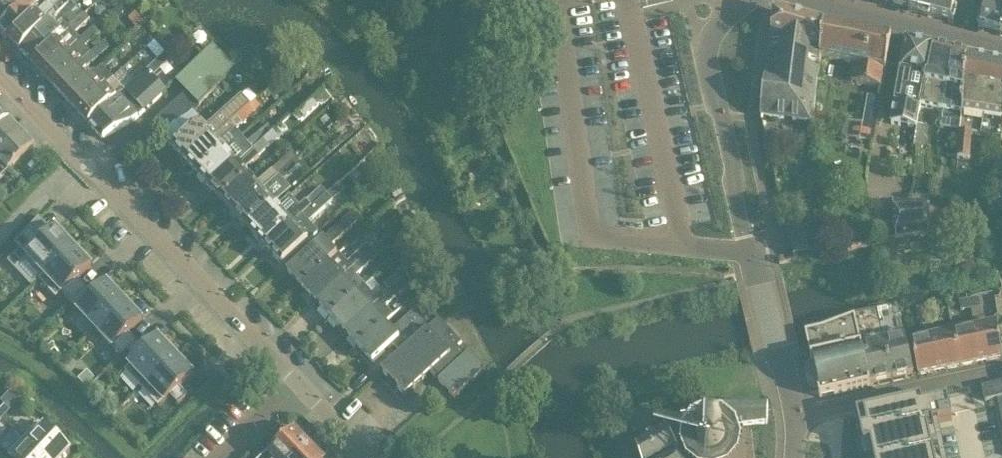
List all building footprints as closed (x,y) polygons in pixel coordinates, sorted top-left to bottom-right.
[(0,26),(0,30),(9,39),(35,15),(30,10),(40,1),(41,0),(27,0),(0,26)] [(27,0),(4,0),(0,4),(0,26),(27,0)] [(9,39),(20,51),(70,3),(69,3),(66,0),(51,0),(35,15),(9,39)] [(872,2),(905,11),(908,0),(872,0),(872,2)] [(905,11),(909,12),(926,16),(951,23),(956,6),(957,2),(956,0),(908,0),(905,11)] [(988,2),(981,31),(1001,36),(1001,0),(980,0),(988,2)] [(71,2),(69,3),(70,3),(20,51),(32,64),(84,15),(83,15),(71,2)] [(118,7),(112,13),(117,19),(123,13),(118,7)] [(819,58),(824,25),(775,10),(771,37),(761,117),(812,123),(814,114),(815,103),(818,64),(819,64),(819,58)] [(83,15),(84,15),(32,64),(43,76),(81,41),(81,40),(75,34),(90,21),(84,14),(83,15)] [(847,30),(824,25),(819,58),(821,58),(841,62),(854,65),(851,83),(883,89),(891,40),(847,30)] [(91,31),(81,40),(81,41),(43,76),(55,88),(91,55),(91,54),(85,48),(97,37),(91,31)] [(895,104),(892,125),(916,129),(917,125),(919,109),(920,106),(934,47),(907,42),(901,72),(895,104)] [(91,55),(55,88),(66,100),(91,77),(91,76),(85,70),(96,60),(97,61),(110,49),(103,43),(91,54),(91,55)] [(236,69),(214,46),(176,83),(185,92),(155,119),(164,129),(195,111),(199,107),(197,106),(236,69)] [(934,47),(920,106),(925,107),(943,111),(953,52),(934,47)] [(943,111),(940,129),(945,130),(960,132),(965,106),(973,57),(953,52),(943,111)] [(957,159),(959,159),(968,160),(971,137),(1000,140),(998,152),(1001,153),(1001,149),(1001,63),(973,57),(965,106),(960,132),(957,159)] [(101,66),(91,76),(91,77),(66,100),(78,113),(114,79),(101,66)] [(117,99),(89,125),(103,139),(131,123),(137,118),(138,119),(144,113),(167,92),(153,77),(154,76),(147,68),(124,90),(124,91),(116,98),(117,99)] [(123,71),(114,79),(119,85),(128,76),(123,71)] [(114,79),(78,113),(89,125),(117,99),(116,98),(124,91),(124,90),(119,85),(114,79)] [(321,87),(293,113),(301,122),(323,102),(326,105),(332,99),(321,87)] [(185,163),(250,104),(242,95),(205,129),(200,124),(172,149),(185,163)] [(850,123),(847,138),(872,143),(880,99),(867,97),(862,124),(850,123)] [(250,104),(185,163),(197,176),(241,137),(236,131),(257,112),(250,104)] [(0,110),(0,128),(9,119),(0,110)] [(814,114),(812,123),(812,128),(828,129),(830,116),(814,114)] [(0,128),(0,153),(22,132),(9,119),(0,128)] [(259,157),(288,130),(282,123),(274,131),(267,137),(253,150),(259,157)] [(175,124),(163,135),(172,145),(184,134),(175,124)] [(922,150),(926,127),(917,125),(916,129),(913,148),(922,150)] [(241,137),(197,176),(210,189),(253,150),(267,137),(261,130),(247,143),(241,137)] [(0,153),(0,180),(34,146),(22,132),(0,153)] [(244,171),(259,157),(253,150),(210,189),(222,202),(249,177),(244,171)] [(291,154),(272,170),(278,176),(278,177),(285,171),(297,160),(296,159),(291,154)] [(256,185),(249,177),(222,202),(234,216),(278,176),(272,170),(256,185)] [(278,176),(234,216),(247,229),(274,204),(290,190),(285,184),(278,177),(278,176)] [(325,208),(330,215),(352,197),(341,182),(329,191),(336,200),(325,208)] [(322,189),(308,201),(313,207),(327,194),(322,189)] [(293,225),(266,250),(282,267),(309,242),(319,233),(309,223),(333,201),(327,194),(313,207),(293,225)] [(274,204),(247,229),(249,232),(266,250),(293,225),(313,207),(308,201),(307,200),(301,206),(291,195),(277,207),(274,204)] [(913,204),(892,204),(895,235),(896,240),(928,234),(929,204),(913,204)] [(930,208),(929,232),(952,233),(953,209),(930,208)] [(301,288),(337,256),(331,249),(360,221),(352,213),(314,249),(287,273),(301,288)] [(27,258),(15,270),(32,288),(39,281),(74,249),(57,231),(44,243),(31,230),(15,246),(19,249),(27,258)] [(337,256),(301,288),(316,303),(372,250),(367,245),(348,263),(339,254),(337,256)] [(92,267),(74,249),(45,277),(40,282),(57,300),(62,295),(71,304),(77,297),(87,288),(78,279),(92,267)] [(378,257),(372,250),(316,303),(329,317),(365,286),(357,277),(378,257)] [(365,286),(329,317),(344,333),(401,281),(396,276),(374,296),(365,286)] [(401,281),(344,333),(358,348),(384,324),(384,325),(393,317),(385,308),(411,284),(405,277),(401,281)] [(77,297),(86,306),(80,312),(97,330),(126,302),(109,284),(95,297),(87,288),(77,297)] [(969,300),(970,309),(981,307),(979,298),(969,300)] [(970,309),(969,300),(959,301),(961,311),(970,309)] [(126,302),(97,330),(121,356),(127,350),(137,341),(128,332),(142,319),(126,302)] [(936,306),(927,308),(929,318),(938,317),(936,306)] [(391,332),(384,325),(384,324),(358,348),(373,363),(393,345),(401,354),(432,325),(416,308),(391,332)] [(873,313),(891,382),(914,377),(904,337),(898,308),(873,313)] [(929,318),(927,308),(915,310),(917,321),(929,318)] [(891,382),(873,313),(860,316),(853,318),(871,387),(891,382)] [(813,388),(816,388),(819,398),(839,394),(857,390),(870,387),(871,387),(853,318),(824,329),(805,333),(810,352),(811,358),(813,368),(810,369),(809,370),(808,371),(807,374),(806,375),(806,378),(806,380),(807,382),(808,384),(810,386),(813,388)] [(432,325),(401,354),(381,372),(406,396),(434,370),(442,378),(439,380),(455,398),(486,369),(471,353),(463,344),(462,345),(438,320),(432,325)] [(981,363),(1001,359),(1001,352),(997,324),(974,329),(981,363)] [(974,329),(953,333),(960,368),(981,363),(974,329)] [(960,368),(953,333),(933,337),(940,372),(960,368)] [(141,388),(176,355),(159,337),(145,349),(137,341),(127,350),(136,359),(124,370),(141,388)] [(940,372),(933,337),(910,341),(918,376),(940,372)] [(176,355),(141,388),(158,406),(170,395),(179,404),(188,395),(180,386),(193,373),(176,355)] [(87,371),(79,380),(85,387),(94,379),(87,371)] [(981,388),(985,402),(1001,398),(1001,383),(981,388)] [(931,424),(932,425),(953,421),(948,401),(927,406),(928,406),(922,407),(921,401),(864,414),(868,430),(860,432),(863,446),(871,444),(874,457),(934,457),(926,425),(931,424)] [(715,407),(722,429),(767,424),(768,407),(726,404),(715,407)] [(10,411),(5,405),(0,410),(0,418),(2,420),(10,411)] [(70,453),(38,423),(23,440),(42,457),(65,457),(70,453)] [(674,450),(678,449),(664,425),(634,443),(635,446),(640,457),(658,457),(674,450)] [(694,441),(694,444),(694,446),(695,448),(695,450),(696,451),(697,453),(699,455),(700,456),(702,457),(703,457),(719,457),(720,457),(722,456),(723,455),(725,453),(726,452),(727,450),(728,448),(728,446),(728,444),(728,441),(728,439),(728,437),(727,435),(726,434),(725,432),(723,430),(722,429),(720,428),(718,427),(716,426),(714,425),(712,425),(710,425),(708,425),(706,426),(704,427),(702,428),(700,429),(699,430),(698,432),(696,434),(695,435),(695,437),(694,439),(694,441)] [(309,446),(293,430),(268,454),(269,454),(266,454),(262,457),(297,457),(309,446)] [(8,456),(10,457),(42,457),(23,440),(8,456)] [(309,446),(297,457),(321,457),(309,446)] [(658,457),(679,457),(674,450),(658,457)]
